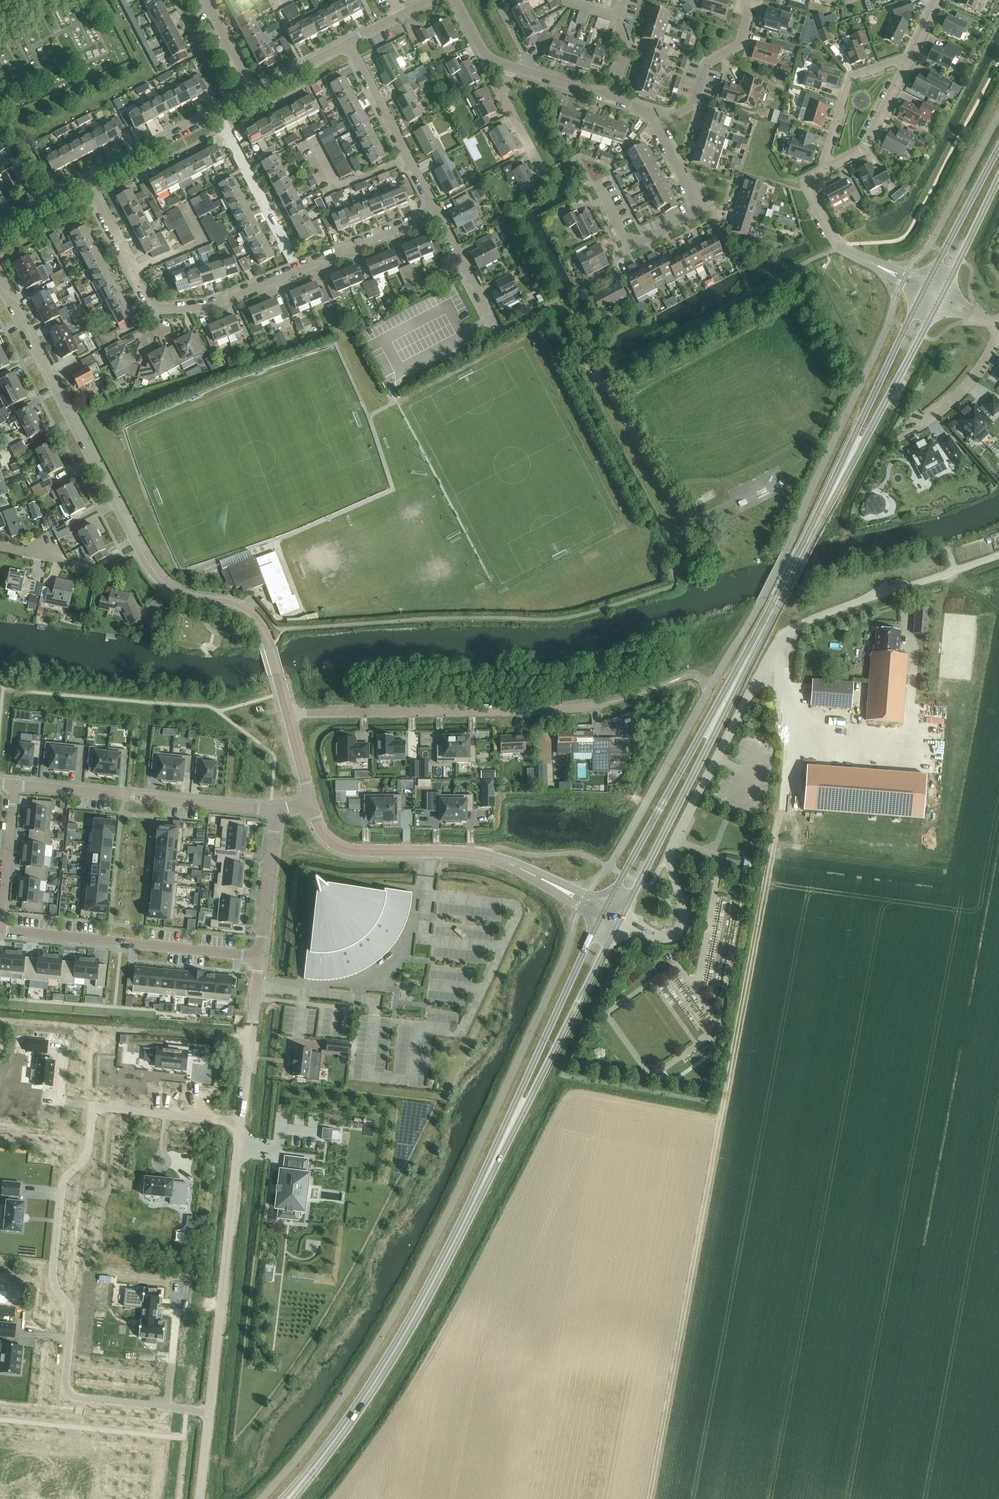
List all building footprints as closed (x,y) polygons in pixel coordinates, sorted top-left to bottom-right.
[(125,10),(130,8),(127,0),(120,0),(125,10)] [(148,13),(162,5),(160,0),(144,0),(142,1),(148,13)] [(229,10),(245,2),(244,0),(224,0),(229,10)] [(351,18),(362,12),(356,0),(347,0),(343,2),(351,18)] [(513,3),(512,4),(515,10),(529,3),(529,4),(534,1),(534,0),(512,0),(513,3)] [(549,5),(551,10),(562,5),(561,2),(560,0),(558,0),(549,5)] [(725,17),(730,1),(726,0),(704,0),(701,10),(725,17)] [(958,5),(973,12),(978,0),(960,0),(958,5)] [(315,10),(306,14),(309,20),(317,35),(328,30),(318,11),(319,10),(318,9),(320,8),(317,1),(311,4),(312,4),(315,10)] [(229,10),(235,21),(250,13),(245,2),(229,10)] [(331,9),(339,24),(351,18),(343,2),(331,9)] [(887,30),(888,32),(884,40),(898,47),(908,25),(911,18),(909,12),(913,11),(910,2),(892,8),(895,18),(891,25),(889,26),(887,30)] [(260,16),(272,9),(269,3),(257,10),(260,16)] [(511,16),(515,23),(534,13),(529,4),(529,3),(515,10),(512,12),(513,15),(511,16)] [(689,3),(682,7),(687,15),(694,12),(689,3)] [(148,13),(154,24),(169,17),(162,5),(148,13)] [(289,7),(295,20),(300,17),(294,5),(289,7)] [(289,23),(295,20),(289,7),(283,11),(289,23)] [(125,10),(131,21),(136,18),(130,8),(125,10)] [(318,11),(328,30),(339,24),(331,9),(326,11),(324,8),(319,10),(318,11)] [(651,11),(649,18),(668,24),(672,14),(654,8),(653,12),(651,11)] [(576,22),(582,24),(586,13),(583,12),(580,11),(576,22)] [(766,14),(761,29),(779,35),(780,29),(787,31),(791,16),(779,12),(777,18),(766,14)] [(235,21),(241,33),(256,25),(250,13),(235,21)] [(534,13),(515,23),(518,30),(520,29),(522,32),(539,23),(534,13)] [(586,13),(582,24),(587,26),(591,15),(588,14),(586,13)] [(822,14),(813,17),(817,30),(826,26),(822,14)] [(948,17),(942,30),(960,39),(962,34),(964,35),(966,34),(969,28),(971,29),(974,21),(960,15),(958,20),(956,20),(948,17)] [(154,24),(160,36),(175,28),(169,17),(154,24)] [(594,30),(602,32),(606,20),(602,18),(598,17),(594,30)] [(131,21),(137,33),(142,30),(136,18),(131,21)] [(648,26),(647,29),(665,35),(668,24),(649,18),(646,25),(648,26)] [(458,40),(454,32),(455,31),(449,19),(426,31),(425,29),(417,33),(423,44),(430,41),(430,40),(437,37),(443,48),(458,40)] [(805,19),(803,27),(805,27),(802,35),(801,35),(799,42),(809,45),(820,42),(813,22),(805,19)] [(298,26),(306,41),(317,35),(309,20),(298,26)] [(523,34),(522,35),(528,47),(537,43),(540,46),(538,48),(539,48),(550,35),(545,31),(547,30),(544,23),(543,20),(539,23),(522,32),(523,34)] [(606,20),(602,32),(607,34),(609,28),(611,22),(609,21),(606,20)] [(272,28),(274,32),(281,29),(279,26),(280,26),(279,23),(272,27),(272,28)] [(241,33),(247,44),(262,36),(256,25),(241,33)] [(289,25),(283,28),(285,33),(286,32),(294,47),(306,41),(298,26),(291,29),(289,25)] [(272,27),(264,31),(266,34),(267,36),(269,35),(274,32),(272,28),(272,27)] [(160,36),(166,47),(181,40),(175,28),(160,36)] [(831,41),(827,28),(818,31),(822,44),(831,41)] [(642,39),(650,42),(662,45),(665,35),(647,29),(646,32),(644,32),(642,39)] [(137,33),(143,45),(148,42),(142,30),(137,33)] [(845,47),(847,53),(846,55),(847,59),(849,60),(851,66),(853,65),(856,66),(857,64),(866,61),(861,47),(868,44),(864,33),(851,37),(854,44),(845,47)] [(262,36),(247,44),(253,55),(273,44),(269,35),(267,36),(266,34),(262,36)] [(555,61),(558,62),(564,44),(554,41),(555,39),(550,35),(539,48),(539,49),(541,46),(544,49),(541,58),(555,63),(555,61)] [(564,44),(558,62),(561,63),(561,64),(568,67),(577,40),(575,40),(574,39),(570,38),(569,38),(567,37),(565,44),(564,44)] [(282,46),(284,51),(285,52),(291,49),(285,38),(279,41),(282,46)] [(168,60),(172,67),(188,59),(185,53),(187,52),(181,40),(166,47),(172,58),(168,60)] [(577,40),(568,67),(575,69),(576,68),(578,68),(584,50),(575,47),(577,41),(577,40)] [(143,45),(149,56),(154,54),(148,42),(143,45)] [(649,49),(648,51),(666,57),(670,47),(662,45),(650,42),(648,49),(649,49)] [(757,43),(753,59),(776,66),(781,51),(781,50),(770,47),(757,43)] [(273,44),(253,55),(259,66),(263,64),(266,69),(282,61),(273,44)] [(386,87),(395,82),(399,90),(419,79),(416,72),(413,74),(412,73),(404,77),(396,61),(398,60),(390,44),(377,51),(382,60),(377,62),(385,77),(382,79),(386,87)] [(783,45),(781,51),(791,54),(793,48),(783,45)] [(927,60),(949,70),(955,57),(959,59),(962,52),(948,45),(945,51),(934,46),(927,60)] [(590,68),(591,68),(597,70),(598,68),(602,70),(603,67),(608,52),(596,48),(595,54),(590,68)] [(806,48),(801,53),(801,55),(804,58),(803,60),(804,61),(809,55),(811,53),(806,48)] [(584,50),(578,68),(582,70),(581,71),(589,74),(591,68),(590,68),(595,54),(584,50)] [(646,54),(643,62),(663,68),(666,57),(648,51),(647,55),(646,54)] [(149,56),(155,66),(160,64),(154,54),(149,56)] [(971,54),(968,60),(974,63),(977,57),(971,54)] [(452,77),(458,74),(466,89),(480,82),(469,62),(462,65),(459,59),(446,66),(452,77)] [(643,69),(642,72),(660,78),(663,68),(643,62),(641,69),(643,69)] [(442,63),(435,66),(437,70),(441,71),(445,69),(442,63)] [(819,91),(822,83),(836,88),(840,73),(821,67),(818,76),(809,74),(805,87),(819,91)] [(639,74),(637,82),(657,89),(660,78),(642,72),(641,75),(639,74)] [(164,76),(167,81),(172,78),(170,73),(164,76)] [(919,75),(912,89),(935,101),(940,92),(945,95),(951,83),(931,73),(928,79),(919,75)] [(184,86),(192,101),(203,95),(202,93),(207,91),(199,75),(193,78),(195,80),(184,86)] [(423,117),(415,102),(418,101),(414,92),(420,89),(421,91),(432,85),(427,75),(424,77),(420,80),(419,79),(399,90),(403,98),(397,101),(409,124),(423,117)] [(161,84),(167,81),(164,76),(158,79),(161,84)] [(331,87),(336,98),(351,90),(345,79),(339,82),(336,76),(325,83),(328,89),(331,87)] [(724,98),(723,101),(748,109),(753,110),(754,107),(756,101),(759,99),(760,95),(758,92),(761,84),(747,80),(746,86),(743,86),(741,92),(727,88),(724,98)] [(653,99),(657,89),(637,82),(634,90),(636,90),(635,94),(653,99)] [(142,86),(145,91),(150,88),(148,83),(142,86)] [(139,94),(145,91),(142,86),(136,89),(139,94)] [(172,92),(180,107),(192,101),(184,86),(172,92)] [(336,98),(342,109),(357,102),(351,90),(336,98)] [(497,112),(492,104),(491,105),(489,100),(491,98),(486,90),(468,99),(479,120),(474,123),(478,130),(491,123),(487,117),(497,112)] [(161,98),(169,113),(180,107),(172,92),(161,98)] [(802,109),(798,121),(800,121),(803,122),(804,122),(821,128),(827,108),(823,106),(825,100),(811,95),(806,94),(802,109)] [(300,102),(308,118),(320,111),(312,96),(300,102)] [(119,98),(114,101),(118,109),(124,106),(119,98)] [(150,103),(158,119),(169,113),(161,98),(150,103)] [(319,101),(321,106),(327,103),(324,98),(319,101)] [(289,108),(297,123),(308,118),(300,102),(289,108)] [(342,109),(348,120),(363,113),(357,102),(342,109)] [(139,109),(147,125),(158,119),(150,103),(139,109)] [(321,106),(324,111),(330,108),(327,103),(321,106)] [(905,103),(898,117),(903,120),(902,122),(909,125),(910,123),(916,126),(920,119),(922,118),(928,121),(934,110),(923,104),(920,110),(905,103)] [(278,114),(286,129),(297,123),(289,108),(278,114)] [(132,125),(135,131),(147,125),(139,109),(127,115),(126,113),(121,116),(127,128),(132,125)] [(562,134),(567,135),(575,113),(568,110),(567,112),(562,110),(557,126),(564,129),(562,134)] [(706,114),(704,121),(723,128),(727,117),(709,112),(708,114),(706,114)] [(348,120),(354,132),(369,124),(363,113),(348,120)] [(569,130),(567,135),(572,137),(574,132),(581,134),(581,133),(586,118),(581,116),(582,115),(575,113),(569,130)] [(586,118),(581,133),(582,133),(592,136),(598,118),(594,117),(594,115),(588,113),(586,118)] [(267,120),(275,135),(286,129),(278,114),(267,120)] [(782,115),(781,121),(788,123),(789,117),(782,115)] [(82,119),(85,124),(91,121),(88,116),(82,119)] [(598,118),(592,136),(602,139),(608,120),(602,117),(601,119),(598,118)] [(107,138),(110,144),(122,138),(119,132),(124,130),(117,118),(112,120),(113,123),(102,129),(107,138)] [(79,127),(85,124),(82,119),(77,122),(79,127)] [(256,126),(264,141),(275,135),(267,120),(256,126)] [(330,123),(333,128),(336,127),(339,126),(336,120),(330,123)] [(608,120),(602,139),(612,143),(618,124),(615,123),(615,122),(608,120)] [(704,128),(702,132),(720,138),(723,128),(704,121),(702,128),(704,128)] [(782,122),(779,132),(787,134),(790,124),(782,122)] [(312,126),(315,132),(321,129),(318,123),(312,126)] [(354,132),(360,143),(374,135),(369,124),(354,132)] [(618,124),(612,143),(623,146),(629,126),(622,124),(622,126),(618,124)] [(252,147),(264,141),(256,126),(244,132),(252,147)] [(307,141),(311,139),(316,136),(315,133),(315,132),(312,126),(308,128),(307,126),(301,129),(307,141)] [(518,150),(505,126),(489,134),(502,158),(518,150)] [(60,130),(63,136),(69,133),(66,127),(60,130)] [(329,129),(318,135),(321,141),(332,135),(338,132),(336,127),(333,128),(330,130),(329,129)] [(432,154),(436,162),(447,156),(438,140),(436,141),(428,127),(415,134),(427,157),(432,154)] [(80,140),(88,156),(99,150),(91,135),(88,129),(77,135),(80,140)] [(91,135),(99,150),(110,144),(107,138),(102,129),(91,135)] [(465,129),(458,132),(462,141),(469,137),(465,129)] [(57,139),(63,136),(60,130),(54,134),(57,139)] [(890,133),(882,147),(902,158),(907,149),(911,151),(917,139),(900,131),(897,137),(890,133)] [(699,135),(697,142),(723,150),(726,140),(720,138),(702,132),(701,136),(699,135)] [(792,141),(788,156),(796,159),(797,161),(800,162),(803,161),(811,163),(815,148),(811,147),(810,144),(812,137),(801,134),(798,143),(792,141)] [(293,143),(299,141),(296,135),(290,138),(293,143)] [(332,135),(321,141),(324,147),(335,141),(332,135)] [(360,143),(365,154),(380,146),(374,135),(360,143)] [(285,140),(288,146),(293,143),(290,138),(285,140)] [(739,138),(738,144),(742,145),(747,147),(749,141),(739,138)] [(68,146),(76,162),(88,156),(80,140),(68,146)] [(335,141),(324,147),(327,152),(338,146),(335,141)] [(342,146),(344,151),(350,148),(348,142),(342,146)] [(697,150),(696,153),(719,161),(723,150),(697,142),(695,149),(697,150)] [(627,153),(632,163),(651,154),(647,146),(646,146),(644,144),(627,153)] [(57,152),(65,167),(76,162),(68,146),(57,152)] [(338,146),(327,152),(330,158),(341,152),(338,146)] [(371,166),(377,163),(379,166),(386,163),(384,159),(386,158),(380,146),(365,154),(371,166)] [(205,153),(212,168),(224,161),(217,147),(205,153)] [(268,150),(271,155),(276,153),(273,147),(268,150)] [(353,153),(350,148),(344,151),(347,156),(353,153)] [(5,152),(0,154),(4,162),(9,160),(8,158),(11,157),(13,156),(11,153),(9,149),(8,150),(5,151),(5,152)] [(53,174),(65,167),(57,152),(46,158),(45,156),(39,159),(45,171),(50,168),(53,174)] [(341,152),(330,158),(332,163),(344,157),(341,152)] [(193,159),(201,173),(212,168),(205,153),(193,159)] [(294,156),(297,161),(303,158),(300,153),(294,156)] [(691,163),(710,169),(716,171),(719,161),(696,153),(695,155),(693,155),(691,163)] [(651,154),(632,163),(637,173),(638,172),(654,164),(652,160),(654,159),(651,154)] [(460,188),(460,187),(464,185),(456,170),(455,171),(447,156),(436,162),(440,170),(435,173),(447,195),(460,188)] [(263,168),(268,177),(283,169),(276,157),(261,165),(263,168)] [(344,157),(332,163),(335,169),(346,163),(344,157)] [(300,166),(306,163),(303,158),(297,161),(300,166)] [(733,158),(731,164),(735,166),(740,167),(742,161),(737,160),(733,158)] [(182,164),(190,179),(201,173),(193,159),(182,164)] [(350,162),(356,172),(356,173),(362,170),(356,159),(350,162)] [(346,163),(335,169),(338,174),(349,168),(346,163)] [(171,170),(179,185),(190,179),(182,164),(171,170)] [(518,170),(515,164),(503,170),(511,185),(517,182),(523,193),(532,189),(532,190),(534,189),(533,188),(537,186),(526,166),(518,170)] [(637,173),(642,182),(661,173),(657,167),(656,167),(654,164),(638,172),(637,173)] [(857,172),(868,193),(882,186),(881,185),(889,181),(882,167),(874,172),(871,165),(857,172)] [(14,168),(2,175),(8,185),(10,184),(13,182),(14,182),(19,191),(19,192),(20,192),(25,189),(25,188),(18,175),(14,168)] [(349,168),(338,174),(341,179),(352,174),(349,168)] [(269,180),(273,188),(288,180),(283,169),(268,177),(269,180)] [(160,176),(168,191),(179,185),(171,170),(160,176)] [(24,172),(18,175),(25,188),(30,186),(31,185),(24,172)] [(661,173),(642,182),(647,192),(664,183),(662,180),(664,179),(661,173)] [(217,176),(220,182),(225,179),(222,174),(217,176)] [(306,178),(309,183),(314,180),(312,175),(306,178)] [(149,182),(156,197),(168,191),(160,176),(149,182)] [(745,180),(741,191),(759,196),(763,197),(766,196),(767,190),(766,187),(763,186),(764,182),(755,179),(747,177),(745,180)] [(218,187),(224,199),(239,191),(235,182),(233,179),(218,187)] [(275,191),(279,199),(294,191),(288,180),(273,188),(275,191)] [(312,188),(317,185),(314,180),(309,183),(312,188)] [(390,193),(396,208),(409,203),(407,199),(414,196),(407,180),(399,183),(401,188),(390,193)] [(823,192),(831,206),(851,195),(856,204),(862,201),(854,186),(848,189),(844,181),(823,192)] [(647,192),(652,201),(670,192),(667,186),(666,186),(664,183),(647,192)] [(116,199),(123,211),(137,203),(151,196),(145,184),(140,187),(143,193),(134,197),(131,191),(116,199)] [(195,188),(198,194),(203,191),(200,185),(195,188)] [(483,186),(476,190),(481,199),(487,195),(483,186)] [(903,187),(898,192),(901,196),(902,197),(907,193),(903,187)] [(224,199),(230,210),(245,202),(241,194),(239,191),(224,199)] [(280,201),(285,210),(300,202),(294,191),(279,199),(280,201)] [(741,191),(738,201),(756,207),(759,196),(741,191)] [(662,209),(665,214),(677,208),(673,199),(674,198),(670,192),(652,201),(657,211),(662,209)] [(379,197),(385,213),(396,208),(390,193),(379,197)] [(335,195),(331,196),(331,197),(335,207),(336,208),(339,207),(340,206),(341,206),(339,200),(336,195),(336,194),(335,195)] [(370,195),(365,197),(367,202),(373,218),(385,213),(379,197),(372,200),(370,195)] [(449,214),(458,230),(462,227),(466,235),(476,230),(472,222),(479,218),(471,203),(472,202),(468,195),(454,203),(457,210),(449,214)] [(190,202),(193,208),(204,202),(202,196),(190,202)] [(173,200),(176,206),(181,203),(178,197),(173,200)] [(204,202),(193,208),(196,213),(213,205),(210,199),(204,202)] [(315,202),(317,207),(323,204),(321,199),(315,202)] [(167,203),(171,208),(176,206),(173,200),(167,203)] [(149,204),(152,210),(157,207),(154,201),(149,204)] [(738,201),(735,212),(741,213),(753,217),(756,218),(759,216),(761,211),(759,208),(759,207),(756,207),(738,201)] [(230,210),(236,221),(251,213),(247,206),(245,202),(230,210)] [(287,213),(291,221),(306,213),(300,202),(285,210),(287,213)] [(355,207),(361,223),(373,218),(367,202),(355,207)] [(123,211),(129,222),(143,214),(137,203),(123,211)] [(317,207),(320,213),(326,209),(323,204),(317,207)] [(213,205),(196,213),(199,219),(216,210),(213,205)] [(343,212),(349,228),(361,223),(355,207),(343,212)] [(166,214),(167,216),(169,219),(170,220),(181,214),(178,208),(166,214)] [(331,217),(338,233),(349,228),(343,212),(331,217)] [(575,227),(583,242),(597,235),(586,215),(580,218),(577,212),(563,219),(569,230),(575,227)] [(735,212),(732,222),(750,228),(750,227),(753,217),(741,213),(735,212)] [(236,221),(242,232),(257,224),(253,217),(251,213),(236,221)] [(292,223),(297,232),(312,224),(306,213),(291,221),(292,223)] [(129,222),(135,234),(149,225),(143,214),(129,222)] [(181,214),(170,220),(172,225),(173,226),(184,220),(181,214)] [(212,216),(201,222),(204,228),(215,222),(212,216)] [(322,219),(328,231),(333,228),(327,216),(322,219)] [(772,217),(770,222),(777,224),(786,227),(788,221),(778,218),(778,219),(772,217)] [(164,222),(167,228),(172,225),(170,220),(169,219),(164,222)] [(172,225),(167,228),(170,233),(175,230),(175,231),(187,225),(184,220),(173,226),(172,225)] [(215,222),(204,228),(206,233),(218,227),(215,222)] [(316,222),(312,224),(297,232),(298,235),(303,244),(318,236),(318,235),(321,234),(316,222)] [(732,222),(728,232),(730,233),(729,237),(733,238),(743,241),(744,237),(746,238),(750,228),(732,222)] [(218,227),(206,233),(210,239),(221,233),(226,230),(223,224),(218,227)] [(242,232),(248,243),(263,235),(258,227),(257,224),(242,232)] [(140,245),(155,237),(149,225),(135,234),(140,245)] [(187,225),(175,231),(178,237),(190,230),(187,225)] [(502,226),(496,230),(499,235),(505,232),(505,231),(502,226)] [(70,236),(77,248),(92,240),(85,228),(70,236)] [(190,230),(178,237),(181,242),(192,236),(190,230)] [(221,233),(224,238),(224,239),(224,238),(226,238),(229,236),(226,230),(221,233)] [(706,244),(715,261),(725,256),(711,230),(707,232),(711,241),(706,244)] [(221,233),(210,239),(212,244),(215,243),(224,238),(221,233)] [(49,237),(59,256),(65,253),(55,234),(49,237)] [(248,243),(254,255),(268,247),(265,240),(263,235),(248,243)] [(192,236),(181,242),(184,247),(195,241),(192,236)] [(501,259),(493,244),(493,243),(489,236),(475,243),(479,250),(471,254),(479,270),(501,259)] [(146,256),(161,248),(155,237),(140,245),(146,256)] [(230,239),(227,240),(230,246),(236,243),(233,237),(230,238),(230,239)] [(415,243),(422,260),(434,255),(436,261),(444,258),(438,242),(431,245),(428,237),(415,243)] [(225,241),(224,239),(224,238),(215,243),(218,248),(227,244),(225,241)] [(691,240),(705,266),(715,261),(706,244),(700,247),(695,238),(691,240)] [(77,248),(83,259),(98,251),(92,240),(77,248)] [(687,254),(696,271),(705,266),(691,240),(688,242),(692,251),(687,254)] [(409,265),(422,260),(415,243),(402,248),(409,265)] [(602,253),(603,252),(600,245),(577,257),(587,277),(609,266),(602,253)] [(46,265),(57,259),(50,247),(39,253),(46,265)] [(271,251),(268,247),(254,255),(260,266),(275,259),(271,251)] [(238,248),(233,251),(236,257),(241,254),(238,248)] [(672,250),(686,276),(696,271),(687,254),(681,257),(676,248),(672,250)] [(676,281),(677,281),(686,276),(672,250),(668,252),(673,261),(668,264),(674,277),(676,281)] [(83,259),(88,270),(103,262),(98,251),(83,259)] [(379,257),(386,274),(399,269),(393,252),(379,257)] [(665,282),(667,287),(677,282),(677,281),(676,281),(674,277),(668,264),(665,260),(660,263),(655,254),(651,256),(665,282)] [(15,274),(18,280),(36,270),(34,265),(37,263),(33,256),(30,258),(30,257),(14,266),(17,273),(15,274)] [(646,270),(658,292),(655,287),(665,282),(651,256),(647,258),(652,267),(646,270)] [(373,280),(386,274),(379,257),(366,263),(373,280)] [(174,261),(165,264),(167,269),(182,264),(180,258),(174,261)] [(221,262),(227,279),(240,275),(239,273),(237,267),(234,258),(221,262)] [(68,259),(63,262),(65,267),(66,268),(71,265),(68,259)] [(239,262),(245,274),(251,271),(245,259),(239,262)] [(88,270),(94,281),(109,273),(103,262),(88,270)] [(209,266),(215,283),(227,279),(221,262),(209,266)] [(526,264),(517,269),(522,278),(531,273),(526,264)] [(632,266),(648,297),(658,292),(646,270),(640,273),(636,264),(632,266)] [(66,268),(69,273),(74,271),(71,265),(66,268)] [(404,268),(411,283),(417,281),(410,265),(404,268)] [(184,270),(191,290),(203,287),(196,266),(184,270)] [(196,266),(203,287),(215,283),(209,266),(198,270),(197,266),(196,266)] [(624,284),(627,289),(630,294),(633,292),(638,302),(648,297),(632,266),(628,268),(632,276),(633,277),(627,280),(628,282),(624,284)] [(28,274),(18,280),(21,285),(23,284),(27,291),(43,283),(44,284),(50,281),(43,267),(36,270),(28,274)] [(343,272),(350,289),(364,284),(357,267),(343,272)] [(405,285),(411,283),(404,268),(398,270),(405,285)] [(178,294),(191,290),(184,270),(172,274),(173,278),(178,294)] [(63,271),(50,277),(53,283),(66,276),(63,271)] [(341,298),(339,293),(350,289),(343,272),(331,278),(334,285),(328,288),(333,301),(341,298)] [(94,281),(100,292),(115,284),(109,273),(94,281)] [(66,276),(53,283),(56,289),(69,282),(66,276)] [(501,311),(522,299),(514,284),(515,284),(511,277),(497,284),(500,290),(492,295),(501,311)] [(368,283),(375,298),(381,295),(375,280),(368,283)] [(74,284),(78,290),(83,287),(80,281),(74,284)] [(369,300),(375,298),(368,283),(363,285),(369,300)] [(100,292),(106,303),(107,302),(121,295),(115,284),(100,292)] [(303,289),(310,305),(321,301),(323,305),(330,302),(325,289),(319,291),(316,284),(303,289)] [(618,285),(612,288),(611,286),(599,292),(600,294),(592,298),(600,314),(612,307),(613,309),(627,302),(618,285)] [(78,290),(80,296),(86,293),(83,287),(78,290)] [(299,310),(310,305),(303,289),(290,294),(293,302),(288,304),(293,317),(301,314),(299,310)] [(32,301),(35,307),(33,308),(36,314),(54,304),(59,302),(52,290),(48,292),(32,301)] [(106,303),(112,314),(127,306),(121,295),(107,302),(106,303)] [(263,306),(269,322),(274,320),(275,322),(278,326),(283,324),(283,322),(289,319),(284,306),(278,308),(275,301),(263,306)] [(61,317),(54,304),(36,314),(39,320),(41,319),(45,325),(61,317)] [(86,306),(89,312),(94,309),(91,304),(86,306)] [(81,305),(69,312),(72,317),(84,311),(81,305)] [(112,314),(118,326),(133,318),(127,306),(112,314)] [(253,336),(263,331),(261,326),(269,322),(263,306),(249,311),(254,324),(249,326),(253,336)] [(97,315),(94,309),(89,312),(92,318),(97,315)] [(84,311),(72,317),(75,323),(87,317),(84,311)] [(222,323),(229,339),(237,336),(239,342),(249,337),(245,327),(240,330),(235,317),(222,323)] [(89,322),(82,325),(85,331),(92,328),(89,322)] [(219,348),(217,344),(229,339),(222,323),(208,328),(212,336),(206,338),(211,351),(219,348)] [(51,343),(54,349),(76,337),(72,339),(66,326),(50,335),(53,342),(51,343)] [(99,338),(105,348),(119,340),(118,337),(115,332),(106,337),(105,335),(99,338)] [(192,355),(194,359),(208,352),(198,333),(193,336),(192,335),(184,339),(192,355)] [(76,337),(54,349),(57,354),(59,353),(63,360),(75,353),(78,359),(89,353),(84,343),(80,345),(76,337)] [(171,348),(181,366),(194,359),(192,355),(184,339),(175,344),(176,345),(171,348)] [(286,341),(278,344),(280,349),(288,346),(286,341)] [(107,351),(103,353),(104,355),(105,357),(107,361),(110,367),(130,356),(129,355),(126,349),(125,348),(125,347),(124,347),(121,343),(120,344),(107,351)] [(158,355),(168,373),(181,366),(171,348),(166,350),(166,349),(157,354),(158,355)] [(4,355),(4,354),(0,356),(0,372),(10,366),(4,355)] [(141,368),(138,380),(149,383),(168,373),(158,355),(157,354),(149,358),(149,359),(146,369),(141,368)] [(72,377),(74,382),(73,383),(76,388),(77,387),(79,390),(102,378),(104,377),(92,356),(81,362),(84,368),(87,366),(89,369),(88,369),(72,377)] [(110,367),(118,381),(126,376),(136,379),(139,367),(133,365),(134,364),(130,356),(110,367)] [(212,357),(206,360),(212,371),(219,369),(218,367),(212,357)] [(5,395),(21,387),(14,375),(0,382),(0,385),(5,395)] [(5,409),(6,410),(11,406),(12,407),(27,399),(21,387),(5,395),(0,398),(0,400),(5,409)] [(111,392),(105,396),(108,401),(114,398),(111,392)] [(978,441),(980,444),(989,435),(984,430),(991,424),(986,419),(990,415),(993,417),(998,411),(998,403),(993,396),(982,406),(983,407),(979,411),(974,406),(969,411),(967,409),(962,414),(964,417),(958,423),(962,427),(961,427),(970,437),(969,438),(970,439),(971,438),(973,440),(975,439),(978,441)] [(8,421),(10,425),(15,422),(18,429),(22,427),(22,428),(38,420),(31,408),(16,416),(10,419),(8,414),(6,416),(0,419),(0,426),(8,421)] [(8,414),(6,410),(5,409),(0,411),(0,419),(8,414)] [(43,429),(38,420),(22,428),(29,440),(44,432),(43,429)] [(949,460),(952,464),(962,457),(948,437),(938,444),(939,446),(934,448),(931,442),(924,445),(923,443),(917,446),(918,449),(911,453),(913,458),(911,459),(912,461),(914,460),(925,481),(946,470),(942,463),(949,460)] [(10,448),(13,454),(25,448),(23,442),(10,448)] [(35,452),(42,465),(57,457),(52,447),(51,444),(35,452)] [(25,448),(13,454),(15,460),(28,453),(25,448)] [(31,489),(34,495),(54,485),(52,481),(49,476),(64,469),(63,467),(57,457),(42,465),(45,472),(39,475),(43,483),(31,489)] [(17,464),(11,466),(13,473),(20,471),(17,464)] [(9,494),(5,483),(0,485),(0,498),(9,494)] [(59,499),(63,506),(79,498),(74,488),(72,485),(58,493),(54,485),(34,495),(37,501),(51,493),(55,501),(59,499)] [(862,510),(861,510),(862,512),(863,515),(864,516),(868,514),(873,516),(876,516),(881,514),(884,509),(885,503),(883,499),(877,497),(873,496),(869,498),(867,502),(866,504),(865,508),(862,510)] [(83,506),(79,498),(63,506),(69,518),(85,510),(83,506)] [(29,505),(34,521),(42,518),(37,502),(29,505)] [(0,515),(0,530),(8,527),(12,538),(23,534),(14,509),(0,515)] [(54,516),(48,519),(53,529),(59,526),(54,516)] [(52,530),(53,531),(55,536),(68,529),(66,526),(65,523),(52,530)] [(78,534),(85,546),(100,538),(94,528),(93,526),(78,534)] [(68,529),(55,536),(58,541),(71,535),(69,532),(68,529)] [(109,557),(106,551),(104,547),(100,538),(85,546),(91,559),(94,557),(97,563),(109,557)] [(697,545),(686,552),(691,560),(702,554),(697,545)] [(708,552),(703,555),(706,562),(712,559),(708,552)] [(255,558),(231,567),(228,568),(228,569),(221,571),(228,589),(235,587),(236,590),(241,588),(243,594),(265,585),(273,605),(275,604),(280,617),(300,610),(295,596),(292,597),(275,553),(256,560),(255,558)] [(7,586),(6,591),(10,592),(17,594),(20,600),(31,593),(34,594),(37,582),(25,580),(26,573),(10,570),(7,583),(6,583),(5,586),(7,586)] [(46,601),(45,604),(51,606),(69,610),(69,608),(69,607),(75,584),(57,580),(54,590),(49,588),(48,589),(46,601)] [(102,598),(100,610),(109,612),(110,610),(122,613),(129,627),(143,620),(141,617),(139,612),(132,600),(130,596),(112,592),(110,600),(102,598)] [(36,611),(38,599),(30,597),(28,610),(36,611)] [(927,635),(929,609),(916,608),(913,634),(927,635)] [(146,627),(153,630),(158,620),(154,618),(151,616),(146,627)] [(288,620),(288,623),(288,625),(313,624),(312,616),(306,618),(306,617),(300,619),(296,620),(288,620)] [(77,617),(75,625),(82,627),(84,619),(77,617)] [(899,656),(901,632),(876,630),(874,654),(872,654),(866,721),(903,724),(908,657),(899,656)] [(813,681),(811,707),(851,710),(853,686),(854,684),(813,681)] [(851,710),(864,711),(866,687),(853,686),(851,710)] [(572,732),(558,732),(558,737),(558,744),(572,744),(572,732)] [(587,732),(572,732),(572,744),(573,744),(573,754),(593,754),(593,773),(610,773),(610,740),(593,740),(593,739),(593,732),(587,732)] [(456,764),(456,735),(448,735),(448,738),(443,738),(443,747),(443,750),(437,750),(437,764),(456,764)] [(464,735),(456,735),(456,764),(476,764),(476,750),(469,750),(469,747),(469,738),(464,738),(464,735)] [(392,736),(378,736),(378,758),(379,758),(379,761),(395,761),(395,758),(395,755),(405,755),(405,742),(393,742),(393,736),(392,736)] [(500,738),(501,754),(524,753),(525,758),(531,757),(530,743),(524,743),(524,736),(500,738)] [(339,745),(337,745),(337,755),(339,755),(339,764),(356,764),(356,759),(362,759),(369,759),(369,744),(362,744),(356,744),(356,738),(339,738),(339,744),(339,745)] [(19,760),(18,766),(24,767),(24,769),(32,770),(33,756),(39,756),(41,742),(33,741),(21,740),(19,751),(17,751),(16,759),(19,760)] [(45,743),(44,757),(50,758),(49,770),(54,770),(54,772),(62,773),(65,745),(45,743)] [(65,745),(62,773),(70,774),(70,772),(75,772),(76,760),(83,761),(84,747),(65,745)] [(106,778),(108,754),(95,752),(96,748),(89,747),(88,761),(94,762),(93,774),(98,774),(98,777),(106,778)] [(108,754),(106,778),(114,778),(114,776),(119,777),(120,764),(126,765),(128,751),(108,749),(108,754)] [(161,783),(169,784),(172,755),(153,754),(151,768),(158,768),(157,780),(162,781),(161,783)] [(192,757),(172,755),(169,784),(177,785),(178,782),(183,783),(184,771),(190,771),(192,757)] [(200,787),(208,788),(209,785),(214,786),(215,780),(218,780),(218,771),(216,771),(217,762),(203,761),(204,758),(197,758),(195,772),(201,772),(200,787)] [(419,762),(411,762),(410,779),(419,779),(419,762)] [(429,762),(421,762),(420,779),(429,779),(429,762)] [(539,764),(540,791),(548,791),(548,789),(547,764),(539,764)] [(807,767),(803,812),(923,821),(927,776),(807,767)] [(413,781),(399,781),(399,789),(413,789),(413,781)] [(495,781),(481,781),(481,807),(495,807),(495,781)] [(358,782),(336,782),(336,792),(336,803),(346,803),(346,792),(358,792),(358,782)] [(587,791),(587,792),(598,792),(598,793),(605,793),(606,792),(606,784),(599,784),(599,783),(592,783),(587,783),(587,791)] [(383,796),(364,796),(364,812),(370,812),(370,822),(375,822),(375,825),(383,825),(383,796)] [(402,796),(383,796),(383,825),(392,825),(392,822),(397,823),(397,812),(402,812),(402,796)] [(454,825),(454,796),(434,796),(434,810),(441,810),(441,813),(441,822),(446,822),(446,825),(454,825)] [(473,796),(454,796),(454,825),(462,825),(462,822),(467,822),(467,813),(467,810),(473,810),(473,796)] [(349,800),(349,810),(360,811),(360,800),(349,800)] [(27,807),(26,819),(51,821),(52,811),(54,811),(55,803),(32,801),(32,808),(27,807)] [(26,819),(25,831),(29,831),(29,837),(51,840),(52,833),(50,832),(51,821),(26,819)] [(91,832),(114,835),(115,823),(93,820),(91,832)] [(221,820),(220,828),(223,828),(222,839),(247,841),(248,829),(243,829),(244,822),(221,820)] [(158,827),(157,839),(158,840),(158,839),(182,841),(183,830),(178,829),(158,827)] [(93,844),(112,846),(113,835),(114,835),(91,832),(91,833),(94,833),(93,844)] [(23,843),(22,855),(45,857),(46,846),(51,847),(51,840),(29,837),(28,844),(23,843)] [(158,840),(157,850),(178,852),(178,853),(181,853),(182,841),(158,839),(158,840)] [(215,849),(214,856),(217,857),(218,856),(240,859),(241,852),(245,853),(247,841),(222,839),(221,849),(215,849)] [(87,854),(87,855),(111,857),(112,846),(93,844),(92,855),(87,854)] [(157,850),(156,862),(175,864),(177,864),(178,853),(178,852),(157,850)] [(22,855),(21,867),(26,867),(25,873),(48,875),(48,868),(44,868),(45,857),(22,855)] [(87,855),(86,866),(109,869),(111,857),(87,855)] [(217,857),(217,863),(222,864),(220,874),(220,875),(243,877),(244,865),(239,865),(240,859),(218,856),(217,857)] [(739,866),(741,859),(727,856),(727,860),(726,864),(739,866)] [(156,862),(155,873),(174,875),(175,864),(156,862)] [(85,877),(108,880),(109,869),(86,866),(86,867),(90,867),(89,877),(85,877)] [(20,879),(19,890),(39,892),(40,882),(47,883),(47,882),(48,875),(25,873),(25,879),(20,879)] [(155,873),(154,885),(177,887),(179,875),(174,875),(155,873)] [(215,885),(214,892),(236,894),(237,888),(242,889),(243,877),(220,875),(220,874),(218,874),(217,885),(215,885)] [(83,889),(107,891),(108,880),(85,877),(83,889)] [(307,952),(304,980),(312,981),(324,982),(335,980),(347,978),(358,974),(368,969),(378,962),(387,954),(395,945),(401,935),(406,925),(410,913),(412,902),(412,894),(385,891),(384,894),(327,887),(327,890),(316,883),(315,884),(319,896),(317,895),(310,953),(307,952)] [(154,885),(153,896),(176,898),(177,887),(154,885)] [(82,900),(107,902),(106,902),(107,891),(83,889),(82,900)] [(19,891),(17,902),(22,903),(22,909),(44,912),(45,904),(42,904),(44,893),(39,892),(19,890),(19,891)] [(214,892),(213,899),(220,900),(219,911),(239,913),(241,901),(236,900),(236,894),(214,892)] [(151,907),(175,910),(176,898),(153,896),(151,907)] [(88,913),(106,914),(107,902),(82,900),(81,916),(88,917),(88,913)] [(150,907),(149,919),(174,921),(175,910),(151,907),(150,907)] [(211,921),(210,928),(233,931),(233,924),(238,924),(239,913),(219,911),(218,921),(211,921)] [(12,979),(12,975),(12,973),(15,951),(1,950),(1,956),(0,956),(0,978),(12,979)] [(12,973),(12,975),(22,976),(22,980),(29,981),(32,959),(26,958),(27,952),(15,951),(12,973)] [(32,959),(29,981),(48,983),(49,981),(49,976),(51,955),(38,953),(37,959),(32,959)] [(49,976),(49,981),(59,982),(59,984),(66,985),(68,963),(63,962),(63,956),(51,955),(49,976)] [(68,963),(66,985),(74,986),(74,985),(75,979),(85,980),(87,958),(75,957),(74,963),(68,963)] [(87,958),(85,980),(96,981),(95,988),(104,989),(105,982),(107,966),(100,966),(100,960),(87,958)] [(128,980),(127,988),(132,988),(132,993),(147,994),(147,988),(149,969),(135,967),(133,980),(128,980)] [(147,988),(147,994),(160,996),(161,989),(163,970),(149,969),(147,988)] [(161,989),(160,996),(174,997),(175,990),(177,971),(163,970),(161,989)] [(175,990),(174,997),(188,999),(189,992),(191,973),(177,971),(175,990)] [(189,992),(188,999),(201,1000),(202,993),(204,974),(191,973),(189,992)] [(202,993),(201,1000),(216,1001),(216,995),(218,976),(204,974),(202,993)] [(216,995),(216,1001),(230,1003),(230,998),(237,999),(237,990),(231,990),(232,977),(218,976),(216,995)] [(28,1040),(27,1052),(40,1053),(39,1059),(38,1059),(37,1072),(32,1071),(31,1080),(36,1081),(35,1087),(52,1089),(55,1061),(45,1060),(46,1054),(47,1054),(48,1042),(28,1040)] [(327,1043),(326,1053),(351,1056),(352,1046),(327,1043)] [(158,1050),(156,1067),(185,1070),(187,1058),(207,1060),(207,1059),(205,1059),(207,1047),(188,1045),(187,1048),(168,1046),(168,1051),(158,1050)] [(311,1051),(296,1049),(293,1077),(306,1079),(306,1081),(319,1082),(322,1054),(312,1053),(312,1052),(312,1051),(311,1051)] [(323,1129),(321,1140),(332,1141),(333,1130),(323,1129)] [(280,1171),(275,1210),(278,1210),(279,1210),(278,1218),(282,1219),(297,1220),(298,1212),(305,1213),(306,1204),(308,1188),(309,1186),(309,1179),(310,1174),(305,1174),(306,1164),(304,1163),(298,1162),(290,1161),(288,1161),(287,1161),(286,1171),(280,1171)] [(145,1178),(143,1196),(171,1199),(171,1205),(186,1206),(188,1185),(173,1183),(174,1180),(145,1178)] [(3,1182),(2,1196),(10,1197),(9,1202),(7,1202),(6,1212),(3,1212),(2,1221),(5,1221),(4,1232),(22,1233),(23,1218),(25,1203),(17,1203),(17,1198),(19,1198),(21,1184),(3,1182)] [(187,1217),(186,1228),(194,1229),(195,1217),(187,1217)] [(265,1272),(264,1282),(272,1283),(273,1273),(274,1266),(266,1265),(265,1272)] [(126,1290),(125,1307),(143,1309),(143,1305),(158,1307),(158,1305),(160,1305),(162,1291),(144,1289),(144,1291),(126,1290)] [(140,1323),(139,1338),(147,1339),(146,1344),(156,1345),(157,1340),(164,1341),(165,1325),(165,1323),(156,1322),(158,1307),(143,1305),(143,1309),(142,1321),(140,1321),(140,1323)] [(4,1337),(4,1339),(3,1346),(2,1345),(0,1367),(0,1373),(20,1375),(23,1347),(12,1346),(13,1340),(13,1338),(15,1338),(16,1325),(0,1323),(0,1337),(4,1337)]
